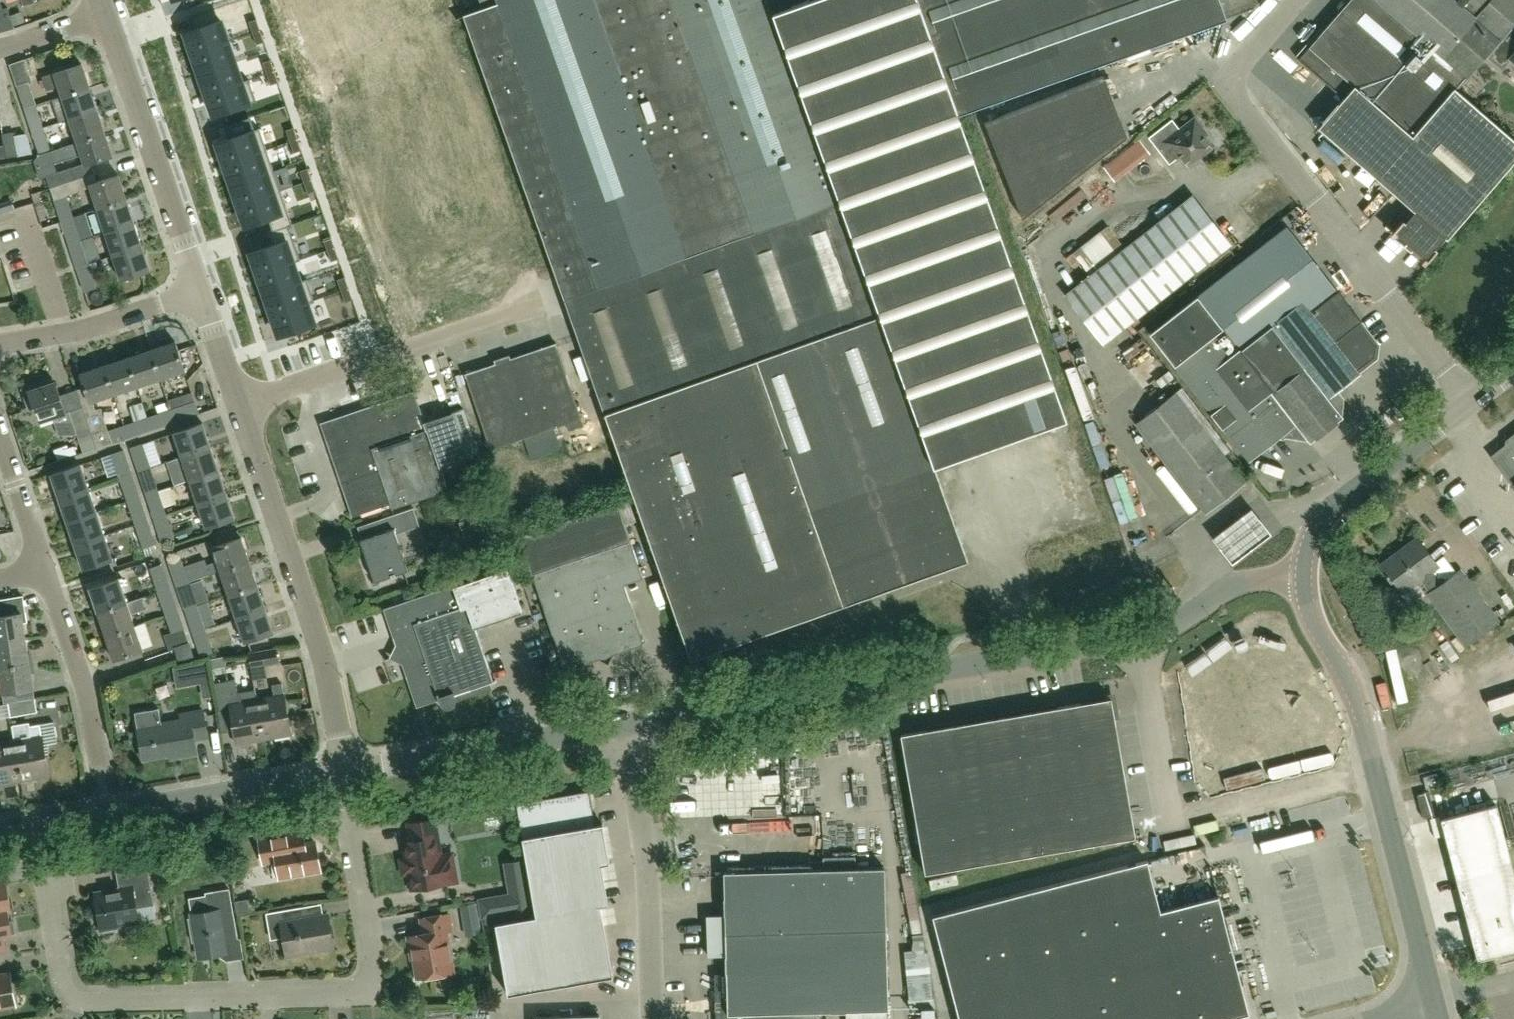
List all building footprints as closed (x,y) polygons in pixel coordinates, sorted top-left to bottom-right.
[(483,7),(464,14),(695,658),(972,558),(939,464),(776,12),(810,0),(481,0),(483,7)] [(776,12),(939,464),(1071,416),(962,114),(921,0),(810,0),(776,12)] [(962,114),(1228,17),(1222,0),(921,0),(962,114)] [(1394,233),(1397,236),(1398,235),(1426,260),(1425,260),(1428,263),(1439,251),(1436,250),(1446,239),(1448,241),(1513,163),(1513,140),(1456,90),(1513,21),(1513,0),(1351,0),(1300,60),(1345,99),(1320,129),(1416,212),(1406,223),(1404,221),(1394,233)] [(227,17),(185,32),(192,53),(235,38),(227,17)] [(256,19),(249,21),(253,33),(260,30),(256,19)] [(264,41),(260,30),(253,33),(257,44),(264,41)] [(1507,35),(1488,57),(1502,69),(1512,58),(1513,59),(1513,40),(1507,35)] [(235,38),(192,53),(199,73),(242,59),(235,38)] [(242,59),(199,73),(206,94),(249,79),(242,59)] [(267,74),(274,71),(270,60),(263,62),(267,74)] [(62,96),(90,87),(82,64),(43,77),(47,89),(58,85),(62,96)] [(271,85),(278,82),(274,71),(267,74),(271,85)] [(1021,216),(1126,135),(1103,74),(984,120),(1021,216)] [(249,79),(206,94),(213,115),(256,100),(249,79)] [(24,109),(37,105),(37,104),(40,103),(35,90),(32,91),(29,82),(17,86),(24,109)] [(70,119),(97,110),(90,87),(62,96),(70,119)] [(24,109),(32,132),(45,127),(37,105),(24,109)] [(97,110),(70,119),(78,142),(105,133),(97,110)] [(1187,165),(1211,147),(1202,136),(1206,133),(1197,120),(1182,132),(1171,118),(1148,136),(1168,163),(1179,155),(1187,165)] [(45,127),(32,132),(39,154),(52,150),(45,127)] [(259,127),(216,142),(224,164),(267,149),(259,127)] [(298,139),(294,127),(286,130),(290,141),(298,139)] [(16,133),(16,131),(3,133),(4,145),(0,146),(0,158),(19,155),(16,133)] [(105,133),(78,142),(61,147),(65,159),(81,154),(85,166),(114,156),(105,133)] [(301,150),(298,139),(290,141),(294,153),(301,150)] [(1138,139),(1103,166),(1113,180),(1149,153),(1138,139)] [(231,184),(274,170),(267,149),(224,164),(231,184)] [(50,187),(75,179),(71,167),(59,171),(52,150),(39,154),(50,187)] [(304,182),(312,179),(308,168),(300,171),(304,182)] [(274,170),(231,184),(238,204),(281,189),(274,170)] [(97,209),(127,199),(119,175),(89,185),(97,209)] [(75,179),(50,187),(61,221),(74,217),(71,208),(76,207),(72,194),(79,192),(75,179)] [(304,182),(308,193),(315,191),(312,179),(304,182)] [(281,189),(238,204),(245,225),(288,211),(281,189)] [(1099,341),(1229,244),(1191,194),(1062,291),(1099,341)] [(105,232),(134,223),(127,199),(97,209),(105,232)] [(97,213),(82,216),(84,228),(99,226),(97,213)] [(74,217),(61,221),(69,244),(81,240),(74,217)] [(134,223),(105,232),(113,256),(142,246),(134,223)] [(1328,400),(1337,393),(1359,376),(1356,373),(1374,360),(1375,348),(1358,325),(1361,323),(1288,228),(1149,335),(1181,374),(1227,339),(1244,361),(1278,335),(1328,400)] [(335,247),(331,236),(323,239),(327,250),(335,247)] [(81,240),(69,244),(77,268),(89,264),(99,261),(91,237),(81,240)] [(293,237),(250,252),(257,273),(300,258),(293,237)] [(142,246),(113,256),(121,280),(150,270),(142,246)] [(339,259),(335,247),(327,250),(331,261),(339,259)] [(300,258),(257,273),(264,294),(307,279),(300,258)] [(89,264),(77,268),(85,292),(97,288),(89,264)] [(341,291),(349,288),(345,277),(337,279),(341,291)] [(307,279),(264,294),(271,314),(314,299),(307,279)] [(341,291),(345,302),(353,300),(349,288),(341,291)] [(314,299),(271,314),(278,335),(321,320),(314,299)] [(1313,432),(1318,438),(1342,419),(1338,413),(1339,403),(1343,400),(1337,393),(1328,400),(1278,335),(1244,361),(1227,339),(1181,374),(1250,460),(1292,426),(1297,433),(1301,431),(1313,432)] [(150,349),(160,378),(184,370),(174,341),(150,349)] [(548,410),(554,428),(582,418),(557,342),(500,361),(519,419),(548,410)] [(127,357),(137,386),(160,378),(150,349),(127,357)] [(104,365),(114,394),(137,386),(127,357),(104,365)] [(491,449),(554,428),(548,410),(519,419),(500,361),(466,373),(491,449)] [(90,402),(114,394),(104,365),(80,373),(90,402)] [(1079,372),(1069,375),(1077,395),(1086,392),(1079,372)] [(38,421),(65,412),(55,380),(44,384),(43,380),(21,387),(27,406),(33,404),(38,421)] [(436,441),(431,426),(427,428),(414,390),(395,396),(398,403),(394,404),(409,450),(436,441)] [(171,410),(175,422),(200,413),(193,392),(169,400),(172,409),(171,410)] [(1204,513),(1244,483),(1175,394),(1136,424),(1204,513)] [(456,418),(431,426),(436,441),(409,450),(394,404),(351,419),(372,481),(365,483),(363,480),(360,481),(358,477),(347,481),(341,483),(353,516),(391,503),(392,507),(449,488),(442,465),(469,456),(456,418)] [(82,406),(69,410),(83,453),(96,448),(84,414),(82,406)] [(84,414),(96,448),(129,437),(125,425),(109,431),(101,408),(96,410),(84,414)] [(148,417),(152,429),(175,422),(171,410),(148,417)] [(152,429),(148,417),(125,425),(129,437),(152,429)] [(372,481),(351,419),(333,425),(340,447),(336,448),(347,481),(358,477),(360,481),(363,480),(365,483),(372,481)] [(181,456),(211,446),(202,421),(173,431),(181,456)] [(138,471),(151,467),(143,443),(131,447),(138,471)] [(1496,460),(1513,483),(1513,445),(1496,460)] [(211,446),(181,456),(189,480),(219,469),(211,446)] [(120,476),(132,472),(125,449),(112,454),(120,476)] [(59,497),(88,487),(80,463),(51,473),(59,497)] [(151,467),(138,471),(146,495),(159,490),(151,467)] [(219,469),(189,480),(197,503),(226,492),(219,469)] [(128,500),(140,496),(132,472),(120,476),(124,489),(128,500)] [(59,497),(67,521),(97,511),(88,487),(59,497)] [(176,488),(164,490),(167,507),(179,505),(176,488)] [(159,490),(146,495),(154,518),(166,514),(159,490)] [(226,492),(197,503),(205,527),(235,517),(226,492)] [(128,501),(136,524),(148,519),(140,496),(128,500),(128,501)] [(624,584),(642,578),(617,502),(518,535),(544,611),(548,609),(566,665),(598,655),(599,658),(605,661),(609,659),(612,654),(610,650),(642,640),(624,584)] [(396,534),(420,526),(414,508),(380,519),(385,532),(360,540),(374,582),(408,570),(396,534)] [(97,511),(67,521),(75,544),(105,534),(97,511)] [(1205,541),(1225,567),(1264,537),(1244,511),(1205,541)] [(166,514),(154,518),(162,542),(175,538),(166,514)] [(148,519),(136,524),(144,549),(157,544),(148,519)] [(105,534),(75,544),(83,568),(113,558),(105,534)] [(209,574),(220,571),(249,560),(241,536),(211,546),(216,561),(205,564),(209,574)] [(1467,645),(1499,621),(1460,570),(1457,572),(1444,555),(1436,562),(1418,539),(1383,565),(1403,592),(1421,578),(1431,592),(1429,594),(1467,645)] [(177,585),(189,581),(181,557),(169,561),(177,585)] [(227,594),(257,584),(249,560),(220,571),(227,594)] [(158,591),(172,587),(164,564),(150,568),(158,591)] [(460,582),(383,608),(391,632),(395,644),(398,651),(401,653),(406,652),(422,698),(436,693),(439,700),(439,702),(440,703),(442,704),(443,705),(445,706),(447,706),(448,706),(450,705),(452,705),(453,703),(454,702),(454,701),(455,700),(455,699),(455,698),(455,697),(455,696),(454,695),(490,683),(495,681),(495,679),(493,680),(475,626),(521,610),(522,610),(507,567),(460,582)] [(98,611),(128,601),(119,576),(90,587),(98,611)] [(185,608),(207,601),(209,600),(202,579),(190,583),(189,581),(177,585),(185,608)] [(235,617),(265,607),(257,584),(227,594),(235,617)] [(166,615),(179,610),(172,587),(158,591),(166,615)] [(128,601),(98,611),(106,634),(136,625),(132,613),(149,607),(145,596),(128,601)] [(215,624),(212,617),(207,601),(185,608),(193,632),(205,628),(215,624)] [(273,631),(265,607),(235,617),(244,641),(273,631)] [(190,642),(179,610),(166,615),(172,633),(165,635),(170,649),(176,647),(176,646),(190,642)] [(0,616),(0,642),(26,638),(22,612),(0,616)] [(115,658),(144,648),(136,625),(106,634),(115,658)] [(213,652),(205,628),(193,632),(201,656),(213,652)] [(0,642),(0,667),(30,662),(26,638),(0,642)] [(176,646),(176,647),(181,660),(195,656),(190,642),(176,646)] [(253,667),(278,662),(275,648),(250,653),(253,667)] [(30,662),(0,667),(0,679),(2,693),(34,688),(30,662)] [(236,678),(215,682),(219,709),(230,708),(236,742),(264,738),(257,699),(256,689),(238,692),(236,678)] [(274,696),(257,699),(264,738),(290,733),(282,682),(272,684),(274,696)] [(38,713),(36,698),(9,703),(11,718),(38,713)] [(926,873),(1136,837),(1112,698),(902,733),(926,873)] [(159,708),(135,712),(143,758),(171,753),(171,757),(196,753),(194,738),(208,736),(203,710),(180,714),(181,719),(162,723),(159,708)] [(15,742),(22,780),(49,775),(45,754),(49,753),(48,744),(58,742),(54,722),(30,726),(32,739),(15,742)] [(22,780),(15,742),(0,745),(0,784),(22,780)] [(1437,773),(1423,777),(1426,788),(1440,785),(1437,773)] [(526,860),(536,916),(494,924),(506,994),(507,994),(613,976),(612,971),(609,972),(597,906),(601,905),(609,904),(608,899),(604,900),(598,865),(602,864),(610,863),(609,858),(605,859),(600,829),(603,828),(603,823),(595,825),(589,791),(516,804),(526,860)] [(1497,805),(1441,820),(1478,960),(1513,951),(1513,870),(1497,805)] [(403,842),(406,858),(400,859),(403,873),(409,872),(412,889),(445,883),(444,879),(450,878),(447,858),(441,859),(434,819),(408,823),(411,841),(403,842)] [(279,877),(319,870),(314,842),(305,843),(303,831),(259,838),(263,863),(276,860),(279,877)] [(714,973),(715,1013),(715,1018),(822,1018),(822,1011),(846,1011),(888,1009),(884,867),(855,868),(855,856),(823,857),(823,869),(723,871),(724,912),(725,955),(726,973),(714,973)] [(526,860),(506,864),(511,894),(480,900),(485,925),(494,924),(536,916),(526,860)] [(932,915),(959,1018),(1227,1018),(1249,1013),(1218,896),(1160,911),(1147,860),(932,915)] [(136,908),(154,905),(147,865),(116,871),(118,888),(94,892),(101,933),(117,930),(117,927),(139,923),(136,908)] [(10,909),(5,883),(0,884),(0,910),(10,909)] [(191,914),(192,917),(188,918),(192,942),(196,941),(199,957),(226,953),(224,941),(237,939),(229,889),(205,893),(208,911),(191,914)] [(464,935),(479,932),(474,902),(459,904),(464,935)] [(327,915),(324,915),(306,918),(304,906),(266,913),(268,926),(281,924),(286,954),(333,946),(327,915)] [(6,950),(3,936),(15,934),(13,921),(9,922),(6,910),(10,909),(0,910),(0,951),(6,950)] [(418,977),(452,971),(445,931),(451,930),(448,914),(421,918),(423,934),(408,936),(409,945),(412,944),(418,977)] [(14,1005),(9,973),(0,975),(0,1008),(14,1005)]
